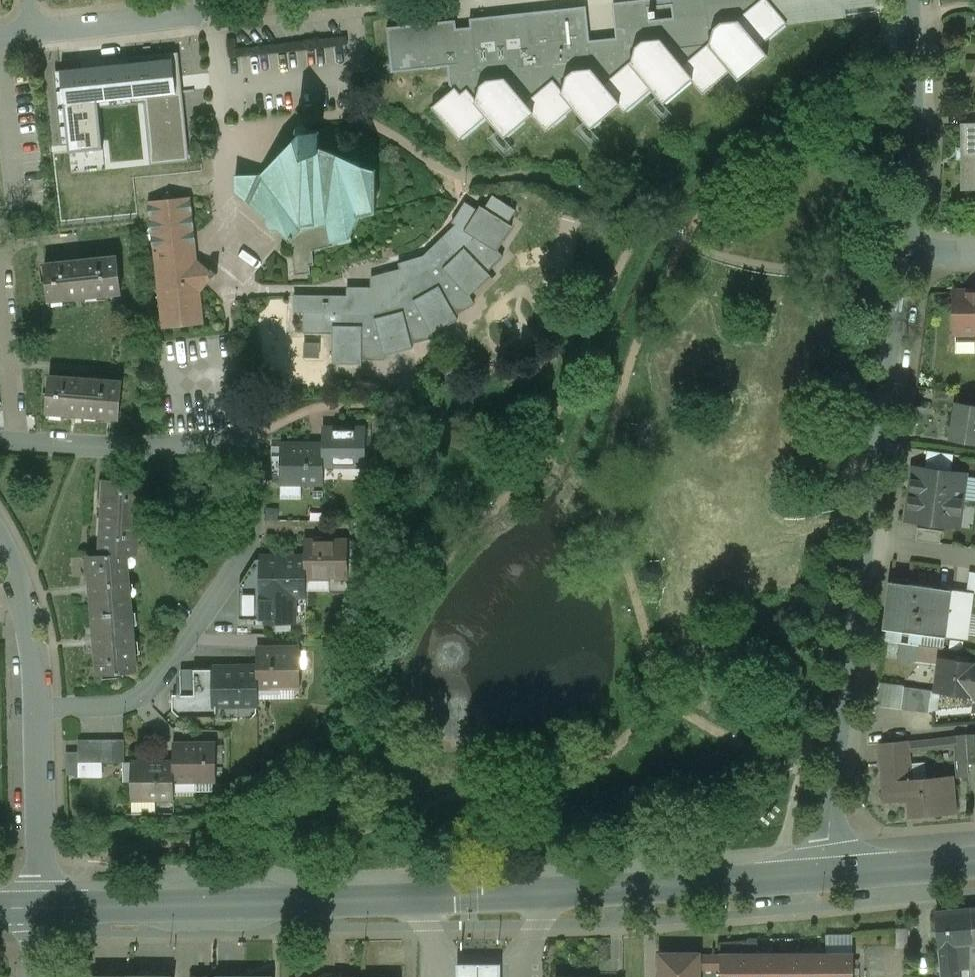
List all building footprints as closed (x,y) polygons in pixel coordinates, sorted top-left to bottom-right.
[(448,67),(449,67),(451,86),(454,90),(432,109),(460,142),(487,118),(505,139),(533,115),(547,131),(575,108),(592,128),(619,105),(626,113),(652,90),(663,103),(689,80),(702,95),(730,72),(737,81),(766,56),(760,47),(786,23),(785,23),(766,0),(643,0),(613,4),(617,39),(591,41),(587,6),(470,19),(471,28),(456,29),(456,21),(388,27),(392,72),(448,67)] [(785,23),(845,16),(844,7),(877,3),(877,0),(766,0),(785,23)] [(158,117),(169,115),(167,93),(190,91),(186,54),(150,57),(151,64),(132,65),(131,60),(97,63),(100,88),(115,86),(116,99),(111,100),(113,116),(119,115),(121,133),(160,129),(158,117)] [(67,67),(43,70),(46,94),(70,91),(67,67)] [(321,133),(309,133),(309,132),(309,131),(308,129),(307,128),(305,127),(303,126),(300,127),(298,129),(297,132),(298,134),(298,135),(299,136),(289,147),(284,148),(279,150),(277,155),(276,160),(262,175),(236,175),(236,192),(267,220),(270,229),(274,231),(278,231),(292,242),(301,231),(328,225),(332,242),(353,237),(362,217),(377,213),(377,202),(379,197),(381,192),(379,187),(377,182),(377,171),(321,148),(321,133)] [(964,126),(964,189),(974,189),(974,126),(964,126)] [(178,198),(170,192),(164,199),(150,201),(163,328),(204,324),(201,293),(212,279),(214,280),(218,274),(212,270),(212,271),(198,260),(191,197),(178,198)] [(423,257),(399,264),(400,270),(380,276),(381,289),(350,288),(350,297),(295,296),(295,313),(304,313),(304,333),(333,333),(333,363),(363,364),(363,360),(385,360),(385,355),(413,348),(412,344),(434,338),(433,333),(458,319),(456,315),(475,304),(473,299),(473,300),(470,296),(491,276),(487,272),(504,257),(498,250),(512,227),(481,207),(465,231),(474,237),(470,244),(458,255),(442,239),(423,257)] [(328,225),(301,231),(292,242),(295,275),(312,274),(311,266),(315,265),(314,251),(334,247),(332,242),(328,225)] [(117,259),(82,263),(82,261),(71,263),(71,264),(45,267),(49,299),(69,297),(70,300),(86,298),(86,295),(105,293),(105,296),(121,294),(117,259)] [(955,293),(955,333),(974,333),(974,293),(955,293)] [(309,356),(322,355),(321,337),(308,338),(309,356)] [(974,352),(974,339),(958,339),(958,351),(974,352)] [(124,383),(87,380),(88,378),(77,377),(77,379),(50,377),(47,409),(67,411),(66,414),(84,416),(84,412),(103,413),(103,417),(121,418),(124,383)] [(958,394),(935,391),(933,402),(956,406),(957,403),(958,394)] [(960,394),(958,403),(974,406),(974,397),(960,394)] [(957,403),(951,441),(974,445),(974,406),(958,403),(957,403)] [(367,429),(324,429),(324,448),(324,466),(367,467),(367,429)] [(324,448),(281,448),(281,484),(324,484),(324,466),(324,448)] [(954,454),(928,451),(926,469),(951,472),(954,454)] [(926,469),(914,467),(911,494),(962,501),(966,474),(951,472),(926,469)] [(103,508),(100,554),(88,555),(91,585),(95,645),(98,675),(134,672),(124,553),(136,554),(141,482),(107,479),(105,500),(104,500),(103,508)] [(962,501),(911,494),(907,521),(959,528),(962,501)] [(942,531),(918,528),(917,541),(940,544),(942,531)] [(348,541),(305,541),(305,559),(305,578),(329,578),(348,578),(348,541)] [(273,559),(263,559),(263,586),(263,596),(292,596),(306,596),(305,578),(305,559),(294,559),(273,559)] [(348,578),(329,578),(330,594),(348,594),(348,578)] [(916,633),(921,587),(891,583),(885,630),(916,633)] [(263,596),(263,586),(239,587),(239,599),(264,599),(263,596)] [(950,590),(921,587),(916,633),(945,637),(950,590)] [(973,593),(950,590),(945,637),(967,640),(973,593)] [(292,596),(263,596),(264,599),(264,612),(267,612),(267,613),(272,619),(292,619),(292,596)] [(264,612),(264,599),(239,599),(239,619),(264,619),(264,612)] [(300,651),(257,651),(257,669),(257,688),(300,688),(300,651)] [(941,658),(936,692),(973,697),(973,696),(974,681),(974,663),(969,662),(970,658),(957,656),(957,660),(941,658)] [(257,669),(215,669),(215,670),(215,706),(216,706),(257,705),(257,688),(257,669)] [(215,670),(193,670),(193,671),(194,695),(181,695),(173,695),(173,710),(178,716),(216,716),(216,706),(215,706),(215,670)] [(193,671),(181,671),(181,695),(194,695),(193,671)] [(932,691),(905,687),(901,710),(902,711),(903,709),(929,713),(932,691)] [(953,776),(912,780),(909,740),(881,743),(886,802),(905,800),(904,798),(912,797),(914,812),(956,809),(953,776)] [(90,764),(90,741),(78,741),(78,753),(78,764),(90,764)] [(102,763),(101,741),(90,741),(90,764),(102,763)] [(113,741),(101,741),(102,763),(113,763),(113,741)] [(125,763),(124,741),(113,741),(113,763),(125,763)] [(217,744),(173,745),(173,763),(174,763),(174,781),(217,781),(217,744)] [(78,764),(78,753),(66,753),(67,776),(79,776),(78,764)] [(173,763),(131,763),(132,800),(174,800),(174,781),(174,763),(173,763)] [(936,913),(940,946),(971,945),(974,944),(974,940),(972,910),(936,913)] [(940,946),(942,976),(971,976),(971,945),(940,946)] [(801,953),(774,954),(774,976),(801,976),(801,953)] [(827,953),(801,953),(801,976),(827,976),(827,953)] [(854,976),(854,953),(827,953),(827,976),(854,976)] [(699,954),(661,954),(661,976),(699,976),(699,970),(699,956),(699,954)] [(721,954),(721,956),(721,970),(721,976),(748,976),(748,954),(721,954)] [(774,954),(748,954),(748,976),(774,976),(774,954)] [(721,956),(699,956),(699,970),(721,970),(721,956)] [(503,965),(456,965),(456,976),(503,976),(503,965)]
